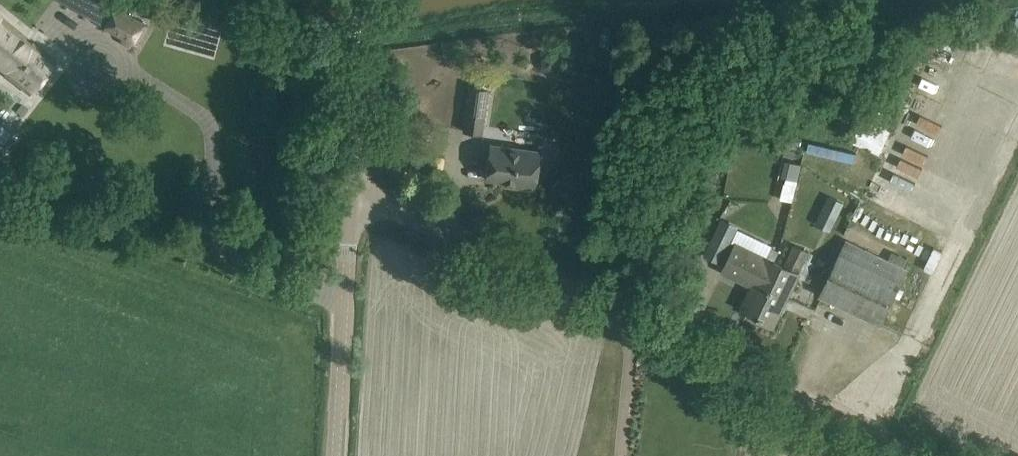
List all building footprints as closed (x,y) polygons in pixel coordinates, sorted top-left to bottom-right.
[(105,26),(115,7),(102,0),(57,0),(105,26)] [(115,7),(105,26),(123,37),(121,41),(129,45),(131,42),(137,45),(141,36),(146,27),(148,25),(115,7)] [(29,94),(55,60),(33,44),(32,46),(25,41),(28,37),(0,16),(0,71),(29,94)] [(146,27),(141,36),(148,40),(153,31),(146,27)] [(463,131),(481,133),(487,90),(469,87),(463,131)] [(902,91),(897,99),(943,128),(949,119),(902,91)] [(867,102),(848,139),(879,154),(890,131),(885,129),(892,113),(867,102)] [(589,136),(557,132),(551,179),(582,184),(589,136)] [(500,184),(533,189),(538,151),(489,144),(485,178),(501,180),(500,184)] [(785,161),(781,176),(798,180),(801,164),(785,161)] [(784,182),(780,198),(792,201),(796,185),(784,182)] [(828,195),(822,209),(837,217),(844,203),(828,195)] [(881,322),(906,269),(846,241),(821,294),(881,322)] [(747,311),(775,324),(811,250),(796,243),(785,267),(775,262),(780,252),(772,249),(767,258),(736,244),(723,271),(758,288),(747,311)]
